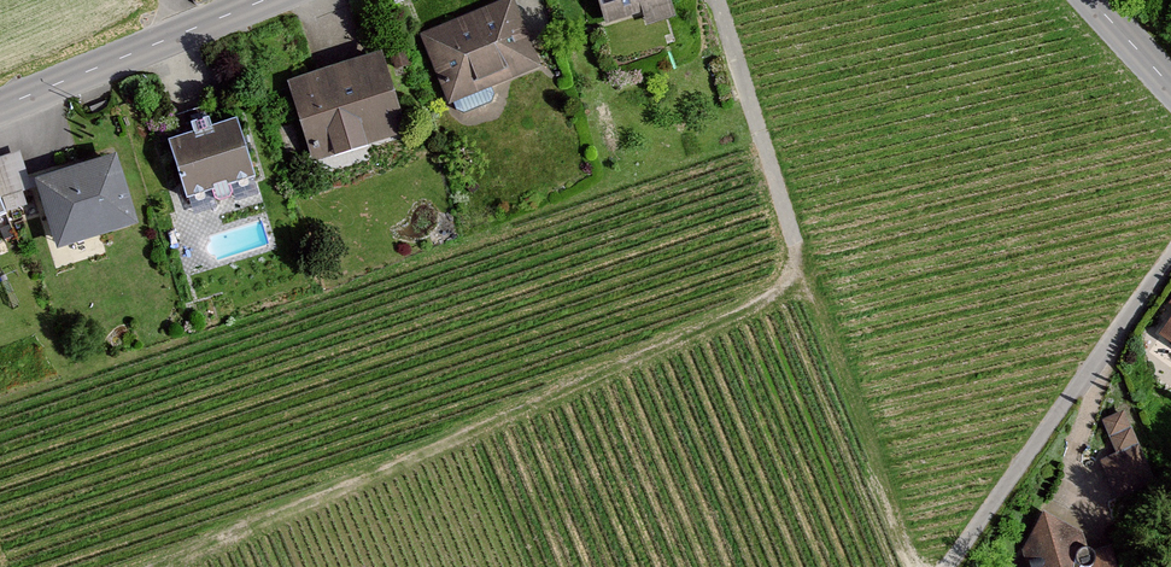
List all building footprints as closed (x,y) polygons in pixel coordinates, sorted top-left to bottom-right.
[(422,35),(450,103),(540,67),(513,0),(508,0),(422,35)] [(606,24),(640,13),(645,23),(675,14),(671,0),(598,0),(606,24)] [(379,52),(287,81),(313,162),(404,134),(379,52)] [(235,119),(172,140),(190,194),(253,173),(235,119)] [(116,153),(39,178),(61,248),(139,224),(116,153)] [(14,226),(0,189),(0,231),(14,226)] [(1149,341),(1170,355),(1170,309),(1149,341)] [(1095,546),(1059,557),(1053,538),(1028,546),(1035,566),(1101,566),(1095,546)]
